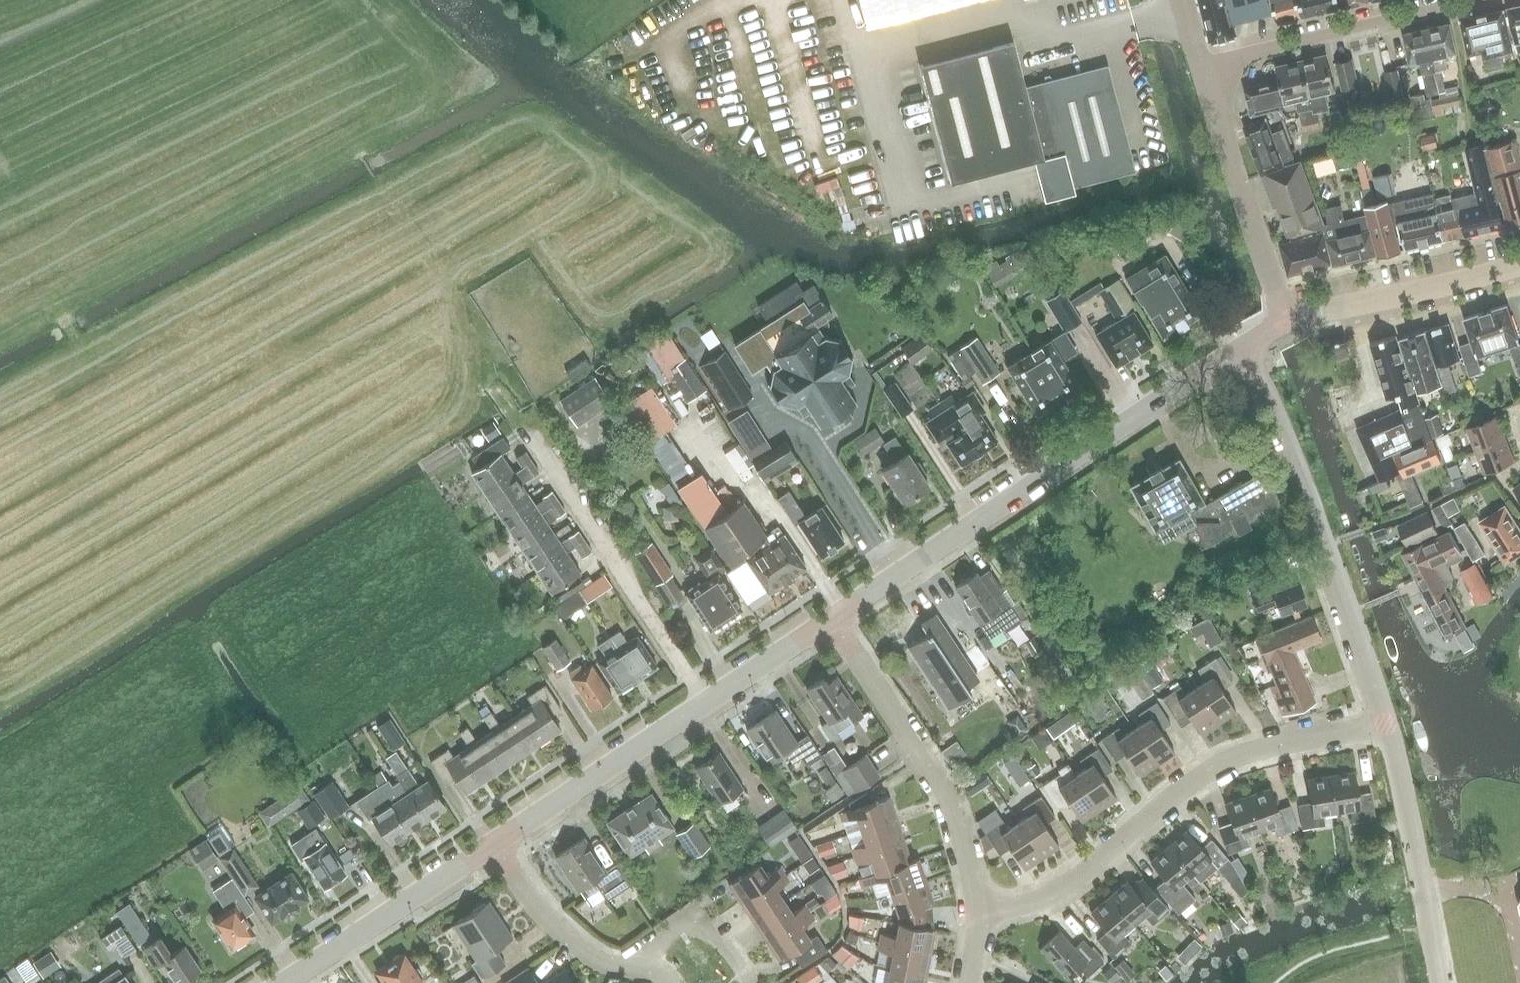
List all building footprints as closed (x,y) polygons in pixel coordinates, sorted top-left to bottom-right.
[(1210,43),(1236,36),(1227,0),(1199,0),(1210,43)] [(1234,23),(1241,21),(1263,15),(1270,13),(1267,0),(1228,0),(1234,23)] [(1278,23),(1303,17),(1298,0),(1272,0),(1278,23)] [(1303,17),(1340,7),(1338,0),(1298,0),(1303,17)] [(1507,8),(1516,51),(1519,51),(1519,5),(1507,8)] [(1462,19),(1460,20),(1464,34),(1463,34),(1468,55),(1482,52),(1484,58),(1486,57),(1488,69),(1502,65),(1501,60),(1499,53),(1501,53),(1511,50),(1513,50),(1504,9),(1497,11),(1492,12),(1471,17),(1470,17),(1469,16),(1464,18),(1462,19)] [(1456,51),(1450,23),(1426,28),(1436,71),(1433,71),(1438,93),(1446,91),(1441,70),(1447,68),(1444,54),(1456,51)] [(1433,71),(1436,71),(1426,28),(1403,33),(1409,62),(1418,60),(1426,95),(1438,93),(1433,71)] [(1025,90),(1013,40),(920,64),(950,182),(1033,161),(1044,201),(1074,193),(1072,183),(1131,168),(1105,69),(1025,90)] [(1511,50),(1501,53),(1503,59),(1503,62),(1513,59),(1511,50)] [(1326,55),(1301,61),(1314,112),(1317,111),(1327,109),(1323,92),(1334,90),(1326,55)] [(1352,59),(1336,62),(1342,88),(1358,84),(1352,59)] [(1251,115),(1274,109),(1287,106),(1286,101),(1297,98),(1300,109),(1298,109),(1303,131),(1321,127),(1317,111),(1314,112),(1301,61),(1277,66),(1280,80),(1244,88),(1251,115)] [(1385,72),(1392,101),(1403,98),(1395,69),(1385,72)] [(1415,100),(1413,100),(1417,120),(1436,116),(1431,96),(1425,98),(1424,93),(1414,95),(1415,100)] [(1441,97),(1433,99),(1436,116),(1445,114),(1443,106),(1441,97)] [(1261,175),(1300,162),(1300,160),(1283,166),(1281,160),(1292,157),(1282,128),(1271,132),(1266,118),(1243,126),(1261,175)] [(1422,150),(1437,147),(1434,133),(1419,137),(1422,150)] [(1519,222),(1519,165),(1512,139),(1485,147),(1508,225),(1519,222)] [(1476,191),(1454,198),(1458,213),(1461,212),(1467,234),(1503,226),(1496,199),(1498,196),(1483,142),(1465,147),(1476,191)] [(1347,149),(1332,153),(1337,169),(1352,164),(1347,149)] [(1266,186),(1274,207),(1277,206),(1288,234),(1313,228),(1323,225),(1300,162),(1261,175),(1266,186)] [(1386,173),(1373,176),(1378,197),(1392,194),(1386,173)] [(1373,186),(1360,190),(1364,206),(1367,205),(1377,202),(1373,186)] [(1405,249),(1444,240),(1447,239),(1438,207),(1437,207),(1433,194),(1394,201),(1398,218),(1405,249)] [(1438,207),(1447,239),(1467,234),(1461,212),(1458,213),(1454,198),(1453,198),(1454,203),(1438,207)] [(1377,202),(1367,205),(1379,254),(1401,250),(1388,199),(1377,202)] [(1325,226),(1335,264),(1378,253),(1367,214),(1345,220),(1341,204),(1324,208),(1328,225),(1325,226)] [(1335,264),(1325,226),(1323,226),(1323,225),(1313,228),(1314,231),(1312,232),(1313,235),(1279,244),(1288,275),(1333,263),(1333,264),(1335,264)] [(995,286),(1031,266),(1021,248),(1006,257),(1007,260),(999,265),(996,261),(984,267),(995,286)] [(1186,323),(1201,314),(1164,254),(1126,278),(1141,302),(1142,301),(1163,337),(1178,328),(1179,329),(1186,324),(1186,323)] [(1096,334),(1115,366),(1153,343),(1133,311),(1137,309),(1118,278),(1098,290),(1116,321),(1096,334)] [(765,382),(766,385),(769,384),(779,401),(777,403),(780,405),(782,403),(796,406),(802,417),(810,412),(816,422),(814,423),(816,426),(827,418),(833,428),(852,416),(846,407),(855,401),(853,398),(852,399),(845,389),(854,384),(847,373),(847,372),(850,359),(853,358),(853,355),(849,356),(839,340),(841,337),(839,335),(837,338),(824,335),(827,323),(825,319),(832,314),(812,285),(802,291),(795,281),(757,306),(767,322),(734,343),(752,372),(777,356),(779,358),(779,367),(770,373),(769,381),(765,382)] [(1083,321),(1063,289),(1045,300),(1065,332),(1083,321)] [(1460,345),(1469,376),(1482,372),(1477,356),(1498,349),(1509,345),(1515,365),(1519,364),(1519,340),(1507,304),(1485,311),(1464,318),(1471,342),(1460,345)] [(1445,360),(1459,356),(1449,323),(1426,331),(1442,382),(1444,381),(1448,391),(1454,389),(1445,360)] [(706,390),(665,329),(647,340),(637,347),(663,388),(672,381),(687,403),(706,390)] [(1426,331),(1419,333),(1400,339),(1411,375),(1413,375),(1418,390),(1442,382),(1426,331)] [(920,332),(901,346),(909,359),(930,345),(920,332)] [(1064,332),(1050,340),(1029,353),(1049,385),(1050,384),(1061,401),(1064,399),(1064,398),(1079,388),(1062,360),(1075,352),(1064,332)] [(1327,340),(1330,350),(1334,349),(1347,345),(1344,335),(1327,340)] [(1414,445),(1432,437),(1418,403),(1410,379),(1409,380),(1396,335),(1370,342),(1387,398),(1398,395),(1402,408),(1400,409),(1414,445)] [(1000,372),(977,336),(947,355),(963,379),(974,372),(982,384),(1000,372)] [(871,365),(894,352),(886,338),(863,352),(871,365)] [(1350,357),(1346,345),(1334,349),(1330,350),(1334,362),(1350,357)] [(753,395),(748,387),(726,352),(724,350),(699,367),(728,411),(753,395)] [(1053,406),(1061,401),(1050,384),(1049,385),(1029,353),(1007,366),(1036,414),(1052,405),(1053,406)] [(872,373),(887,396),(901,416),(912,408),(894,382),(887,387),(876,370),(872,373)] [(613,403),(594,376),(559,400),(577,427),(613,403)] [(970,376),(962,381),(966,388),(974,383),(970,376)] [(790,576),(805,566),(778,526),(770,531),(777,540),(772,544),(744,501),(728,512),(701,471),(695,475),(666,431),(677,424),(652,385),(623,404),(648,444),(733,570),(747,560),(768,591),(784,581),(785,581),(791,577),(790,576)] [(961,425),(979,452),(997,441),(983,420),(982,421),(978,415),(984,411),(972,392),(952,405),(945,410),(943,411),(956,429),(961,425)] [(947,396),(939,401),(945,410),(952,405),(947,396)] [(939,401),(928,408),(934,417),(943,411),(945,410),(939,401)] [(736,421),(750,443),(769,431),(755,409),(736,421)] [(1400,409),(1398,410),(1356,428),(1379,481),(1396,473),(1400,472),(1392,454),(1414,445),(1400,409)] [(934,417),(926,422),(937,440),(942,437),(961,465),(979,452),(961,425),(956,429),(943,411),(934,417)] [(1437,413),(1426,418),(1433,437),(1444,433),(1437,413)] [(1497,416),(1467,428),(1475,450),(1505,438),(1497,416)] [(493,421),(480,430),(488,441),(501,432),(493,421)] [(857,438),(854,440),(855,442),(863,455),(885,441),(875,426),(857,438)] [(1445,433),(1436,437),(1440,446),(1446,460),(1454,457),(1445,433)] [(756,455),(775,444),(770,435),(751,445),(756,455)] [(904,502),(928,486),(921,475),(925,472),(918,461),(914,464),(907,452),(906,453),(895,436),(883,443),(895,461),(882,469),(904,502)] [(471,473),(484,492),(514,473),(501,455),(510,448),(503,437),(471,458),(478,468),(471,473)] [(1505,438),(1475,450),(1479,461),(1483,472),(1513,460),(1505,438)] [(798,461),(785,440),(752,461),(764,482),(798,461)] [(1400,472),(1396,473),(1411,506),(1423,501),(1410,472),(1441,459),(1433,440),(1394,456),(1401,471),(1400,472)] [(1475,450),(1469,452),(1473,463),(1479,461),(1475,450)] [(521,468),(531,461),(525,451),(515,458),(521,468)] [(1249,521),(1282,503),(1263,470),(1203,503),(1178,459),(1159,470),(1158,468),(1149,473),(1150,475),(1130,486),(1155,529),(1185,512),(1205,546),(1235,529),(1238,534),(1251,526),(1249,521)] [(528,478),(530,477),(538,472),(531,461),(521,468),(528,478)] [(497,512),(527,493),(536,487),(530,477),(528,478),(521,468),(514,473),(484,492),(497,512)] [(1453,480),(1456,488),(1465,485),(1462,476),(1453,480)] [(1389,486),(1385,478),(1379,481),(1369,485),(1373,493),(1389,486)] [(548,508),(558,502),(551,491),(541,497),(543,499),(548,508)] [(777,498),(783,507),(794,499),(788,491),(777,498)] [(548,508),(543,499),(535,505),(527,493),(497,512),(511,532),(540,513),(548,508)] [(1460,510),(1453,497),(1442,504),(1448,516),(1460,510)] [(844,541),(820,506),(806,516),(794,499),(783,507),(795,524),(798,522),(821,556),(844,541)] [(548,508),(555,518),(565,512),(558,502),(548,508)] [(677,506),(662,507),(663,521),(678,520),(677,506)] [(1519,553),(1519,531),(1505,506),(1479,522),(1505,563),(1519,553)] [(548,508),(540,513),(511,532),(524,552),(553,533),(547,523),(555,518),(548,508)] [(1408,545),(1436,532),(1427,511),(1399,524),(1408,545)] [(567,524),(554,533),(557,538),(570,528),(567,524)] [(1385,527),(1373,532),(1376,542),(1389,538),(1385,527)] [(584,541),(578,531),(568,537),(574,547),(584,541)] [(1446,561),(1461,554),(1449,531),(1402,553),(1414,575),(1433,566),(1436,571),(1445,588),(1452,584),(1454,577),(1446,561)] [(1470,531),(1460,538),(1473,560),(1484,554),(1470,531)] [(574,547),(568,537),(560,542),(553,533),(524,552),(537,571),(566,552),(574,547)] [(574,547),(575,548),(581,558),(591,551),(584,541),(574,547)] [(656,584),(671,574),(651,542),(635,552),(656,584)] [(742,609),(718,574),(725,569),(710,548),(695,558),(708,579),(686,594),(710,630),(742,609)] [(566,552),(537,571),(551,592),(580,572),(566,552)] [(1288,571),(1283,562),(1264,571),(1269,581),(1288,571)] [(1461,571),(1479,604),(1492,596),(1475,564),(1461,571)] [(1445,588),(1436,571),(1433,566),(1414,575),(1446,636),(1453,632),(1464,627),(1465,626),(1445,588)] [(955,586),(966,603),(979,623),(981,621),(986,629),(998,621),(1005,630),(1020,620),(1000,592),(1003,590),(988,569),(978,576),(976,572),(955,586)] [(586,602),(611,586),(603,574),(579,590),(586,602)] [(1264,590),(1251,595),(1257,611),(1275,604),(1280,615),(1306,605),(1297,582),(1266,595),(1264,590)] [(577,591),(555,606),(563,618),(585,603),(577,591)] [(558,604),(564,599),(562,595),(555,600),(558,604)] [(964,682),(975,675),(934,613),(922,621),(929,631),(907,646),(948,708),(971,693),(964,682)] [(1275,630),(1257,638),(1276,683),(1269,686),(1282,716),(1321,699),(1320,697),(1314,700),(1292,650),(1320,638),(1311,615),(1275,630)] [(1208,617),(1189,627),(1194,637),(1202,633),(1214,627),(1208,617)] [(1464,627),(1453,632),(1464,652),(1474,647),(1464,627)] [(608,637),(635,680),(657,665),(636,635),(627,641),(620,630),(608,637)] [(1031,655),(1042,649),(1033,636),(1023,642),(1031,655)] [(635,680),(608,637),(597,645),(605,656),(597,661),(617,692),(635,680)] [(556,670),(570,660),(555,639),(541,648),(556,670)] [(962,655),(975,675),(990,665),(977,645),(976,646),(962,655)] [(1205,681),(1195,688),(1218,723),(1236,711),(1221,689),(1232,682),(1215,658),(1198,670),(1205,681)] [(591,709),(612,695),(591,664),(583,669),(580,665),(569,672),(570,678),(591,709)] [(1154,665),(1142,673),(1152,688),(1164,680),(1154,665)] [(1134,686),(1145,679),(1137,667),(1126,674),(1134,686)] [(806,689),(827,719),(819,724),(829,738),(835,739),(839,736),(836,732),(862,715),(837,676),(826,683),(823,678),(806,689)] [(532,706),(516,716),(537,748),(561,732),(550,715),(559,709),(544,686),(527,698),(532,706)] [(1201,734),(1218,723),(1195,688),(1185,694),(1180,686),(1162,698),(1176,719),(1186,712),(1201,734)] [(1144,722),(1133,729),(1156,764),(1174,752),(1160,730),(1170,723),(1156,702),(1138,714),(1144,722)] [(479,710),(484,717),(491,713),(486,705),(479,710)] [(1074,709),(1063,716),(1070,726),(1081,718),(1074,709)] [(796,742),(775,710),(746,729),(769,762),(785,752),(792,763),(802,757),(807,766),(822,756),(808,734),(796,742)] [(483,718),(492,731),(514,763),(537,748),(516,716),(500,727),(491,713),(484,717),(483,718)] [(1017,714),(1006,721),(1017,738),(1028,731),(1017,714)] [(390,717),(376,726),(392,750),(406,742),(390,717)] [(1054,723),(1046,729),(1053,739),(1061,733),(1054,723)] [(460,732),(470,746),(492,778),(514,763),(492,731),(477,741),(468,727),(460,732)] [(1156,764),(1133,729),(1123,735),(1118,727),(1100,739),(1115,760),(1125,753),(1139,775),(1156,764)] [(1043,731),(1033,738),(1040,748),(1050,741),(1043,731)] [(829,766),(835,775),(848,795),(878,775),(865,755),(847,767),(842,758),(833,745),(827,749),(836,762),(829,766)] [(467,794),(492,778),(470,746),(454,756),(448,748),(430,760),(446,784),(456,777),(467,794)] [(1098,810),(1116,798),(1102,776),(1112,769),(1098,748),(1080,760),(1085,768),(1075,774),(1075,775),(1098,810)] [(395,752),(385,759),(389,765),(396,775),(407,792),(408,791),(426,818),(445,806),(427,779),(418,786),(406,768),(399,758),(395,752)] [(718,802),(742,787),(719,753),(696,768),(718,802)] [(1013,757),(1004,763),(1009,771),(1018,765),(1013,757)] [(1060,773),(1042,785),(1056,806),(1067,800),(1081,821),(1098,810),(1075,775),(1075,774),(1068,762),(1058,769),(1060,773)] [(1034,764),(1027,769),(1033,777),(1040,773),(1034,764)] [(381,770),(372,776),(377,785),(378,786),(388,780),(381,770)] [(1354,770),(1330,774),(1336,812),(1351,809),(1353,821),(1375,817),(1371,792),(1358,794),(1354,770)] [(1336,812),(1330,774),(1307,778),(1311,802),(1298,804),(1302,828),(1325,824),(1323,814),(1336,812)] [(977,776),(963,786),(969,796),(984,786),(977,776)] [(349,805),(332,780),(313,793),(330,818),(349,805)] [(388,780),(378,786),(390,803),(408,830),(426,818),(408,791),(407,792),(399,797),(388,780)] [(844,793),(837,782),(832,786),(824,791),(831,801),(844,793)] [(301,785),(259,813),(269,828),(311,800),(301,785)] [(377,785),(355,800),(368,819),(372,817),(390,843),(408,830),(390,803),(378,786),(377,785)] [(1269,787),(1246,795),(1259,831),(1273,826),(1276,836),(1298,828),(1289,805),(1277,809),(1269,787)] [(856,816),(861,829),(896,818),(888,796),(873,801),(867,791),(848,803),(850,809),(839,812),(842,821),(856,816)] [(658,836),(672,827),(650,793),(607,822),(629,855),(644,846),(648,852),(662,843),(658,836)] [(1246,836),(1259,831),(1246,795),(1224,803),(1232,825),(1220,830),(1228,853),(1249,845),(1246,836)] [(1028,815),(1017,823),(1041,858),(1059,846),(1044,824),(1055,817),(1041,796),(1023,808),(1028,815)] [(326,817),(314,799),(296,810),(308,828),(326,817)] [(797,828),(783,807),(756,826),(770,846),(797,828)] [(854,856),(903,839),(896,818),(861,829),(865,843),(851,848),(854,856)] [(1003,821),(985,833),(999,854),(1009,847),(1024,869),(1041,858),(1017,823),(1008,829),(1003,821)] [(692,857),(709,846),(693,822),(676,833),(692,857)] [(1375,822),(1360,825),(1361,834),(1377,831),(1375,822)] [(205,833),(221,857),(232,850),(230,847),(234,844),(221,823),(205,833)] [(324,887),(345,872),(315,828),(291,845),(301,861),(305,858),(324,887)] [(1186,830),(1168,845),(1193,874),(1192,874),(1199,882),(1210,873),(1216,867),(1227,858),(1212,839),(1201,848),(1186,830)] [(1382,837),(1384,856),(1395,855),(1393,835),(1382,837)] [(578,890),(580,888),(591,906),(602,898),(605,902),(626,888),(631,884),(617,863),(611,867),(605,871),(583,838),(555,856),(578,890)] [(832,839),(815,845),(819,856),(836,850),(832,839)] [(910,860),(903,839),(854,856),(857,864),(871,859),(875,873),(875,874),(910,861),(910,860)] [(205,840),(189,851),(199,866),(216,855),(214,853),(205,840)] [(1195,899),(1188,891),(1182,883),(1192,874),(1193,874),(1168,845),(1150,860),(1165,879),(1155,887),(1171,906),(1178,914),(1195,899)] [(805,846),(794,853),(801,862),(811,855),(805,846)] [(340,855),(344,862),(354,856),(350,849),(340,855)] [(232,878),(244,896),(257,887),(231,850),(219,858),(232,878)] [(812,856),(801,863),(809,874),(819,867),(812,856)] [(889,892),(925,880),(918,858),(910,860),(910,861),(875,874),(875,873),(858,879),(860,887),(884,879),(889,892)] [(1227,858),(1216,867),(1230,883),(1239,875),(1232,863),(1227,858)] [(835,879),(844,876),(839,862),(827,866),(835,879)] [(767,875),(758,863),(728,883),(741,902),(784,874),(779,867),(767,875)] [(297,904),(307,898),(290,873),(256,897),(272,921),(281,915),(288,917),(296,911),(297,904)] [(753,921),(784,901),(776,889),(788,881),(784,874),(741,902),(753,921)] [(1127,880),(1108,896),(1133,925),(1144,916),(1150,923),(1168,908),(1141,877),(1131,886),(1127,880)] [(226,910),(213,920),(232,948),(254,933),(243,918),(254,911),(244,896),(232,878),(213,890),(226,910)] [(898,922),(933,929),(932,902),(933,902),(925,880),(889,892),(898,914),(898,922)] [(815,896),(805,902),(810,910),(820,904),(815,896)] [(1123,934),(1133,925),(1108,896),(1090,911),(1106,929),(1096,938),(1112,956),(1129,942),(1123,934)] [(495,949),(512,937),(488,901),(453,924),(476,960),(471,963),(482,979),(505,964),(495,949)] [(792,913),(784,902),(784,901),(753,921),(766,940),(809,912),(804,905),(792,913)] [(128,903),(116,911),(138,944),(150,935),(128,903)] [(1246,921),(1237,911),(1229,918),(1238,928),(1246,921)] [(791,951),(801,966),(826,949),(816,934),(809,939),(801,927),(814,919),(809,912),(766,940),(779,960),(791,951)] [(863,918),(849,916),(849,920),(849,927),(861,931),(863,918)] [(1230,921),(1222,924),(1226,933),(1233,930),(1230,921)] [(881,933),(879,942),(930,952),(934,929),(933,929),(898,922),(895,936),(881,933)] [(136,948),(121,924),(100,938),(108,950),(116,945),(124,956),(136,948)] [(849,931),(845,940),(855,944),(859,935),(849,931)] [(1087,976),(1103,962),(1082,939),(1074,947),(1059,932),(1041,949),(1068,978),(1079,968),(1087,976)] [(155,969),(164,963),(177,982),(179,982),(187,978),(191,978),(195,975),(196,971),(200,969),(185,945),(172,954),(161,937),(142,949),(155,969)] [(1193,938),(1187,944),(1195,952),(1201,945),(1193,938)] [(930,952),(879,942),(878,950),(892,953),(889,967),(926,974),(930,952)] [(842,946),(831,955),(842,965),(852,954),(842,946)] [(51,950),(33,962),(43,978),(61,966),(51,950)] [(376,972),(384,982),(421,982),(423,982),(422,981),(404,954),(400,956),(398,955),(393,959),(393,961),(376,972)] [(829,956),(820,964),(827,972),(836,963),(829,956)] [(16,966),(27,982),(39,975),(27,958),(16,966)] [(804,971),(812,982),(816,982),(823,979),(814,965),(804,971)] [(1102,973),(1111,982),(1112,982),(1119,976),(1110,966),(1102,973)] [(926,974),(889,967),(886,982),(924,982),(926,974)] [(95,982),(129,982),(118,968),(95,982)] [(563,970),(544,982),(572,982),(563,970)] [(796,976),(797,977),(801,982),(812,982),(804,971),(796,976)]
